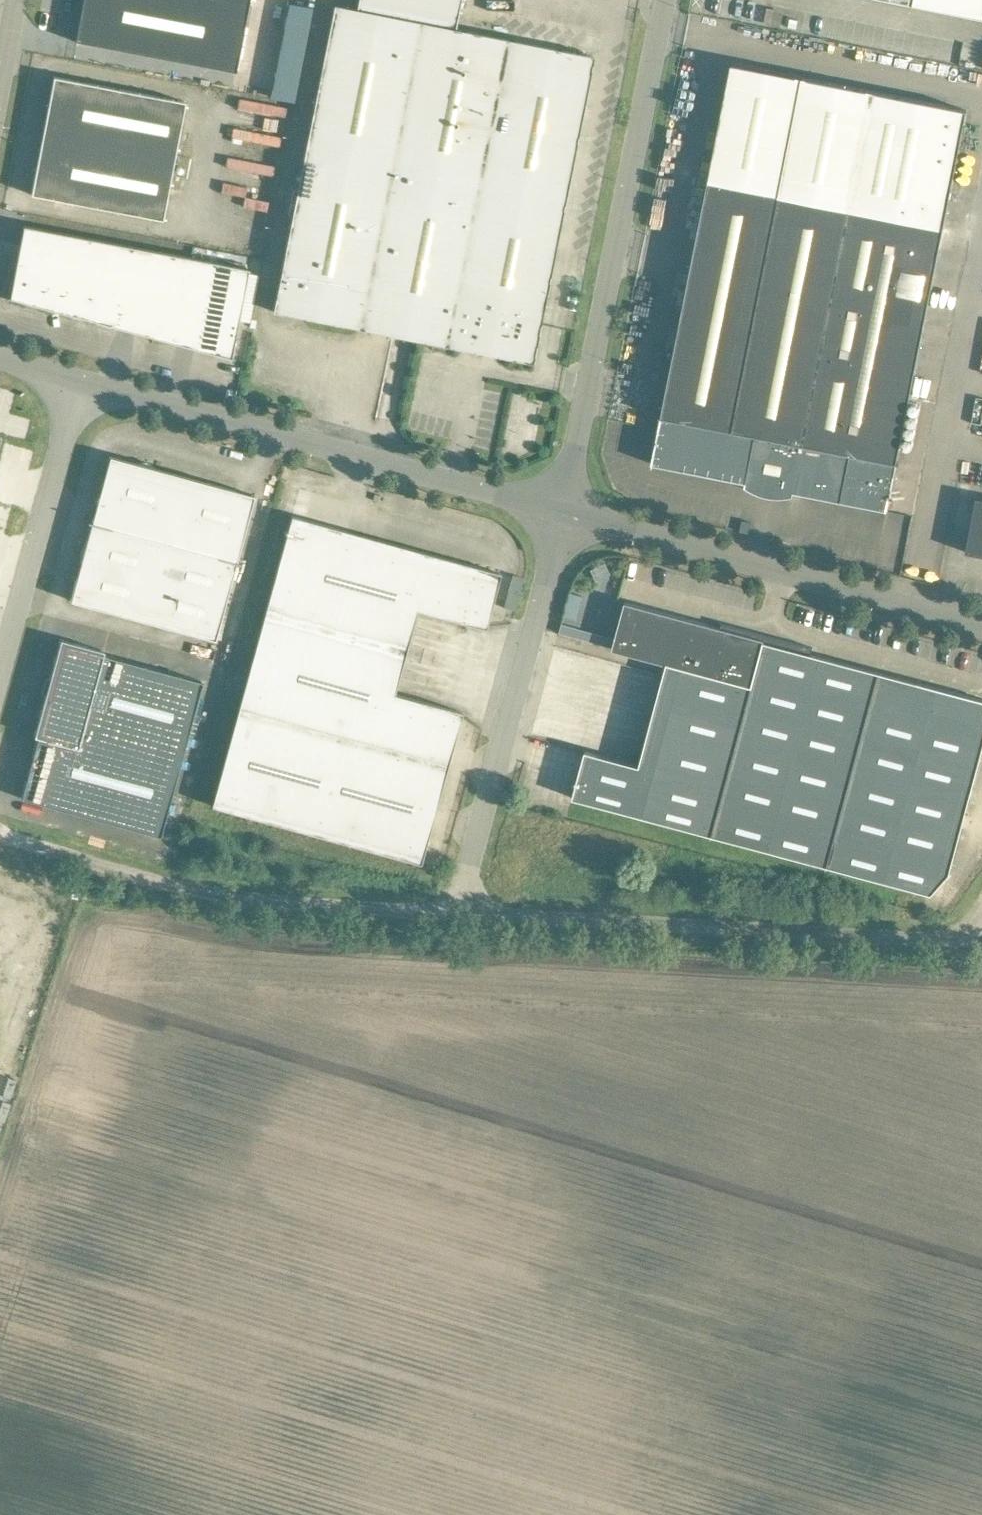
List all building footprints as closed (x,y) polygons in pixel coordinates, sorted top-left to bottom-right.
[(200,0),(83,0),(75,40),(236,71),(247,9),(200,0)] [(247,9),(249,0),(200,0),(247,9)] [(981,17),(981,0),(897,0),(981,17)] [(593,56),(353,8),(334,4),(273,311),(532,362),(593,56)] [(793,495),(794,491),(888,510),(897,463),(899,463),(899,462),(897,462),(967,110),(732,63),(708,181),(662,415),(660,415),(660,416),(662,416),(652,463),(746,482),(745,486),(749,488),(752,490),(756,492),(759,493),(763,495),(767,496),(771,496),(775,497),(779,497),(783,497),(787,496),(793,495)] [(31,194),(162,219),(185,101),(54,76),(31,194)] [(23,225),(10,297),(177,343),(193,258),(23,225)] [(193,258),(177,343),(231,357),(248,268),(193,258)] [(110,456),(71,600),(215,639),(254,495),(110,456)] [(981,555),(981,498),(977,497),(966,552),(981,555)] [(485,627),(486,625),(500,573),(291,515),(211,805),(420,863),(462,712),(393,693),(416,609),(485,627)] [(585,752),(573,798),(932,893),(950,873),(981,752),(981,699),(917,682),(811,654),(813,647),(722,623),(721,627),(625,601),(613,649),(667,663),(640,765),(586,750),(585,752)] [(21,798),(160,836),(202,681),(103,654),(104,651),(60,639),(34,736),(38,737),(21,798)]
